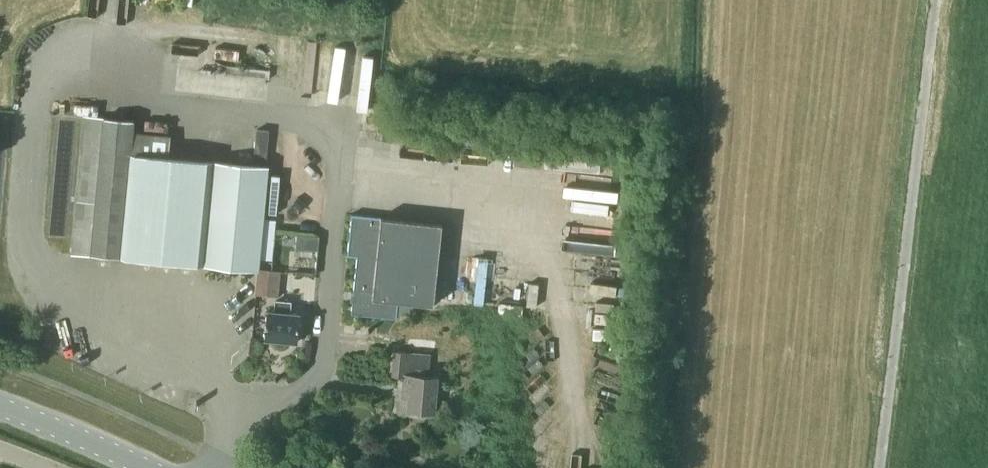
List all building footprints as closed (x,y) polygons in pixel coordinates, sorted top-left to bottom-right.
[(268,166),(169,156),(171,136),(133,132),(134,120),(85,115),(73,253),(71,253),(71,255),(92,256),(92,254),(258,270),(259,270),(259,269),(268,166)] [(605,222),(605,211),(574,210),(574,222),(605,222)] [(442,223),(381,217),(352,214),(347,255),(357,256),(351,313),(396,318),(397,314),(411,315),(412,302),(434,304),(442,223)] [(318,260),(322,229),(302,227),(299,258),(318,260)] [(279,296),(280,283),(281,271),(259,269),(259,270),(258,270),(256,294),(279,296)] [(298,341),(300,313),(290,312),(291,301),(277,300),(276,311),(267,310),(264,338),(298,341)] [(429,375),(431,352),(436,353),(437,340),(408,338),(407,352),(394,351),(392,375),(405,376),(404,384),(403,384),(403,388),(404,389),(403,397),(409,398),(408,411),(435,413),(438,376),(429,375)]
